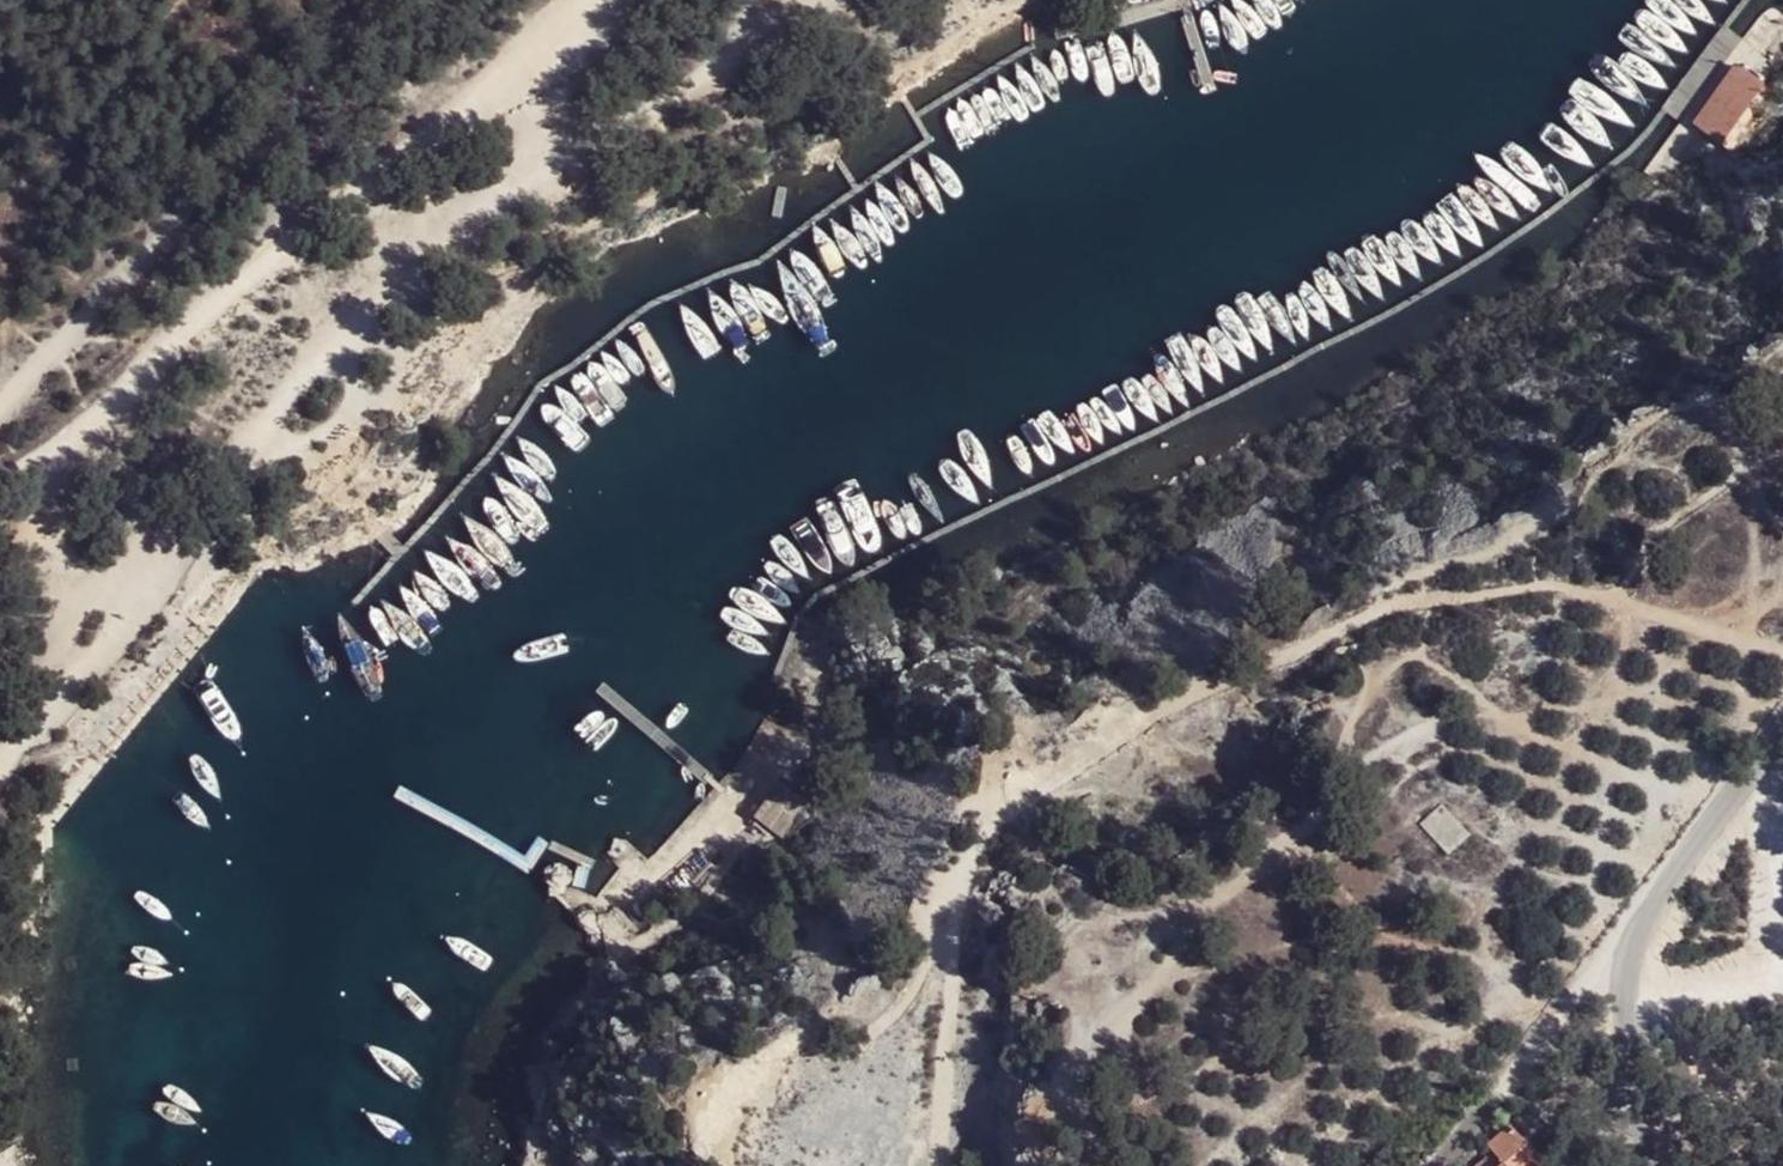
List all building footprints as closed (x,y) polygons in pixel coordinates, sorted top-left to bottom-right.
[(1766,82),(1746,68),(1705,128),(1723,143),(1766,82)] [(806,802),(781,783),(755,816),(779,834),(783,829),(786,831),(806,802)] [(1509,1122),(1486,1142),(1492,1147),(1475,1165),(1549,1165),(1509,1122)]
